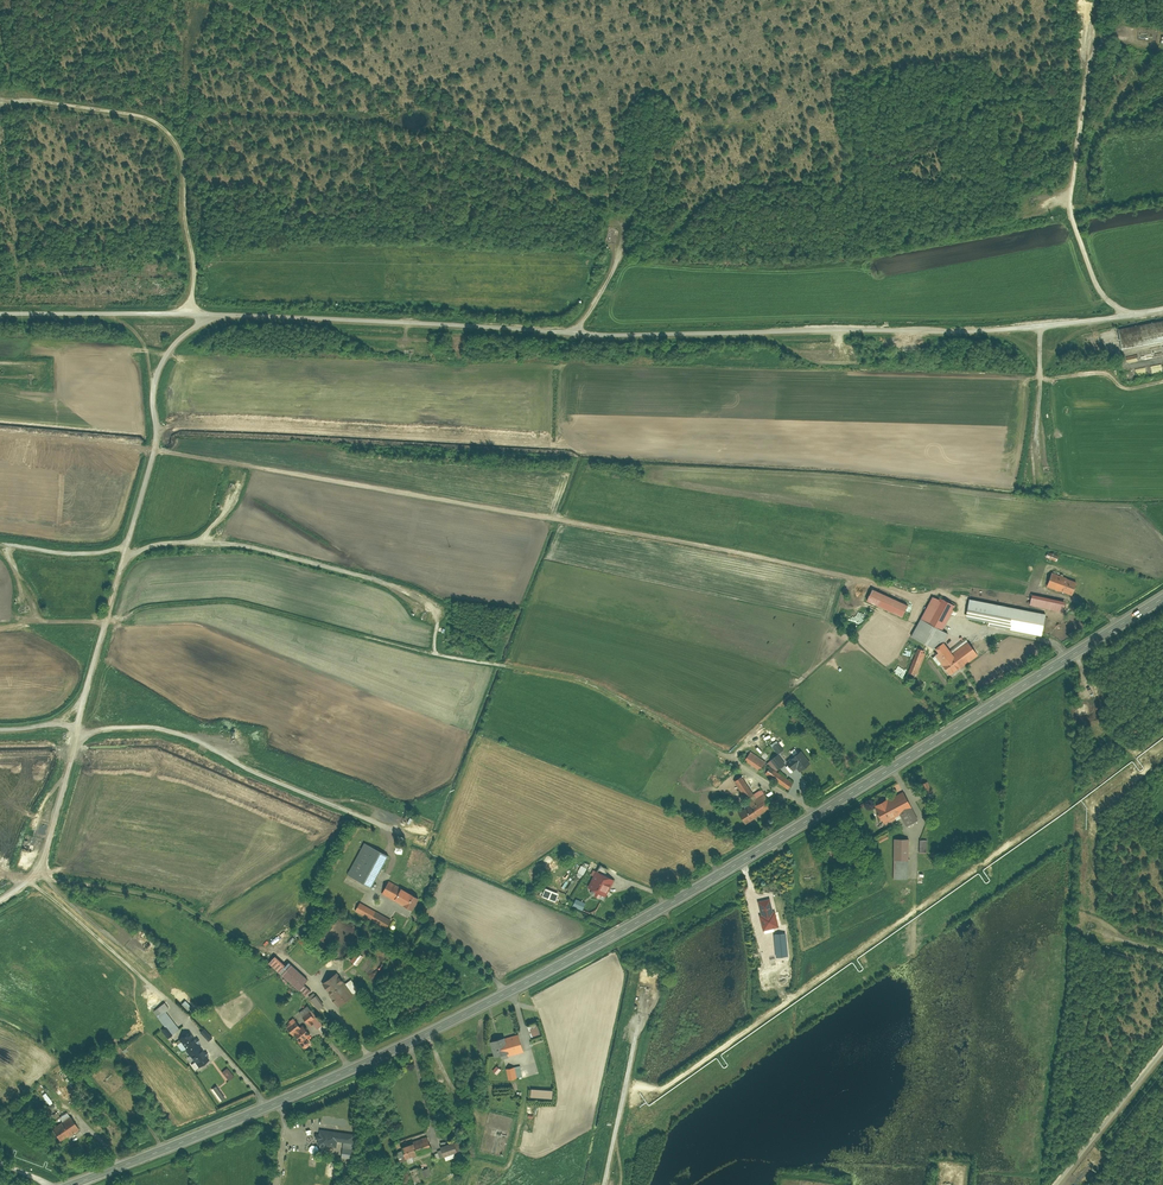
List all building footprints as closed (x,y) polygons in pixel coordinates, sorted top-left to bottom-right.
[(1119,328),(1124,349),(1162,341),(1162,319),(1119,328)] [(1126,357),(1127,363),(1138,360),(1137,355),(1126,357)] [(1151,366),(1152,373),(1162,371),(1161,364),(1151,366)] [(1136,376),(1147,374),(1145,367),(1135,369),(1136,376)] [(1048,551),(1045,557),(1056,560),(1058,555),(1048,551)] [(1052,573),(1047,587),(1072,596),(1078,583),(1052,573)] [(873,589),(867,601),(903,618),(908,605),(873,589)] [(1032,595),(1030,605),(1064,613),(1066,602),(1032,595)] [(933,596),(921,619),(943,630),(956,606),(941,598),(940,600),(933,596)] [(1047,614),(970,598),(965,618),(989,623),(988,625),(1042,636),(1047,614)] [(943,630),(921,619),(912,636),(936,649),(936,648),(945,642),(949,634),(943,630)] [(945,642),(936,648),(940,653),(937,655),(951,676),(979,656),(968,641),(952,652),(945,642)] [(924,651),(918,648),(908,672),(915,675),(916,672),(918,673),(926,653),(924,652),(924,651)] [(773,746),(779,754),(785,749),(779,742),(773,746)] [(798,768),(801,772),(813,763),(802,750),(787,762),(794,771),(798,768)] [(767,761),(752,751),(746,760),(761,770),(767,761)] [(779,770),(787,764),(779,754),(771,760),(779,770)] [(794,782),(771,766),(766,773),(789,789),(794,782)] [(773,805),(762,788),(754,793),(742,775),(734,780),(750,804),(738,811),(746,823),(773,805)] [(926,795),(933,792),(927,780),(921,783),(926,795)] [(919,819),(904,791),(889,800),(888,799),(876,805),(880,812),(879,816),(881,820),(884,820),(885,822),(901,813),(908,825),(919,819)] [(881,842),(889,837),(887,832),(878,837),(881,842)] [(910,839),(895,838),(894,879),(909,879),(910,839)] [(389,856),(364,843),(348,874),(372,888),(389,856)] [(577,875),(582,877),(589,865),(586,863),(584,867),(582,865),(577,875)] [(591,875),(594,876),(588,888),(593,891),(591,895),(600,900),(602,896),(605,897),(614,880),(597,871),(596,872),(594,870),(591,875)] [(390,882),(383,894),(413,911),(420,899),(390,882)] [(575,898),(572,906),(582,910),(585,902),(575,898)] [(771,898),(759,901),(762,914),(760,915),(764,930),(783,926),(779,910),(774,912),(771,898)] [(361,903),(356,911),(387,929),(392,920),(361,903)] [(787,933),(775,934),(777,957),(789,956),(787,933)] [(363,956),(357,951),(350,960),(357,965),(363,956)] [(276,956),(269,963),(307,997),(312,992),(305,985),(309,981),(289,963),(286,965),(276,956)] [(776,956),(770,958),(772,966),(778,964),(776,956)] [(334,976),(323,983),(339,1006),(354,996),(342,979),(338,982),(334,976)] [(353,994),(359,990),(351,979),(345,983),(353,994)] [(317,1009),(324,1004),(316,994),(310,999),(317,1009)] [(181,1004),(187,1010),(191,1007),(184,1000),(181,1004)] [(180,1029),(166,1011),(170,1008),(165,1002),(154,1011),(166,1027),(162,1030),(168,1038),(180,1029)] [(298,1014),(310,1026),(312,1023),(318,1028),(322,1024),(305,1007),(298,1014)] [(289,1023),(285,1026),(294,1037),(295,1036),(299,1041),(298,1041),(303,1048),(306,1048),(309,1046),(309,1043),(307,1040),(312,1035),(304,1024),(302,1026),(294,1016),(287,1022),(289,1023)] [(536,1022),(527,1025),(532,1039),(541,1036),(536,1022)] [(213,1037),(204,1028),(200,1032),(209,1041),(213,1037)] [(199,1067),(210,1059),(191,1031),(180,1039),(199,1067)] [(505,1036),(490,1040),(495,1056),(500,1055),(502,1060),(509,1058),(508,1056),(524,1051),(519,1033),(505,1037),(505,1036)] [(496,1065),(492,1070),(497,1074),(501,1069),(496,1065)] [(520,1065),(506,1068),(509,1079),(523,1076),(520,1065)] [(235,1075),(228,1067),(222,1071),(230,1080),(235,1075)] [(226,1097),(217,1085),(212,1089),(221,1101),(226,1097)] [(554,1089),(531,1088),(530,1097),(553,1098),(554,1089)] [(42,1108),(44,1112),(54,1107),(47,1093),(43,1094),(48,1105),(42,1108)] [(79,1129),(67,1111),(60,1116),(56,1111),(51,1115),(57,1124),(51,1128),(60,1140),(67,1135),(68,1137),(79,1129)] [(325,1147),(336,1148),(337,1142),(354,1145),(355,1134),(320,1128),(319,1134),(316,1134),(315,1140),(319,1140),(318,1145),(321,1146),(321,1148),(325,1149),(325,1147)] [(432,1150),(427,1136),(413,1141),(413,1142),(401,1146),(402,1149),(405,1155),(406,1158),(417,1154),(417,1156),(432,1150)] [(460,1139),(454,1141),(458,1151),(464,1149),(460,1139)] [(454,1141),(440,1146),(444,1156),(458,1151),(454,1141)] [(405,1155),(402,1149),(396,1152),(398,1158),(405,1155)] [(428,1167),(422,1169),(424,1176),(431,1174),(428,1167)]
